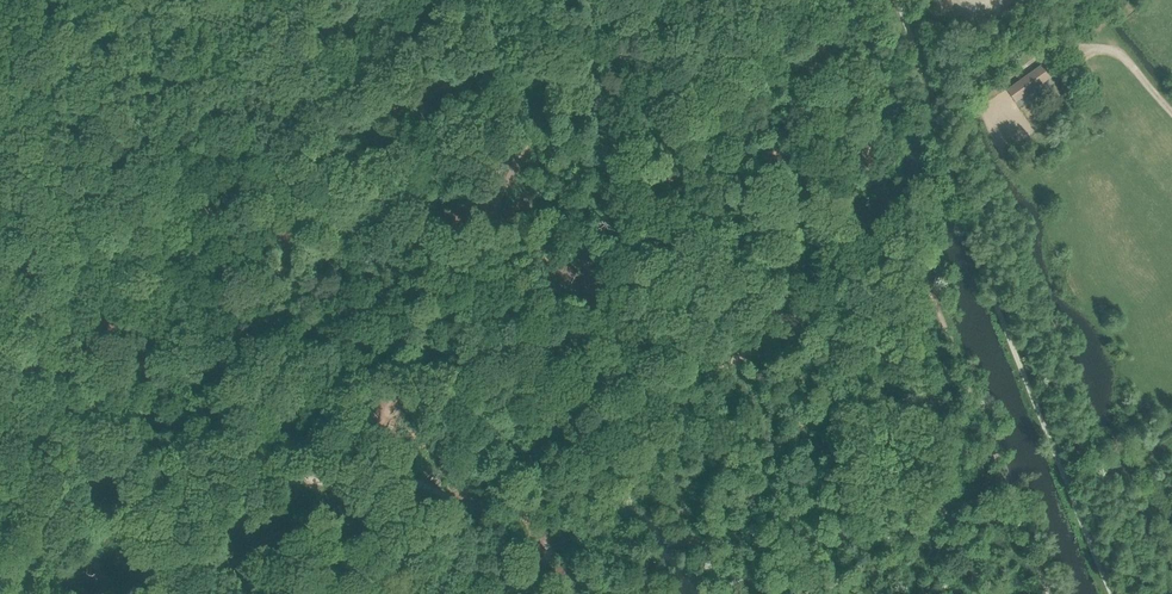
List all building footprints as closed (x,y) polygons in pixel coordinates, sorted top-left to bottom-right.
[(1045,80),(1056,72),(1047,59),(1007,87),(1016,99),(1045,80)] [(95,73),(88,65),(79,72),(85,80),(95,73)] [(74,71),(63,80),(66,83),(77,75),(74,71)]
